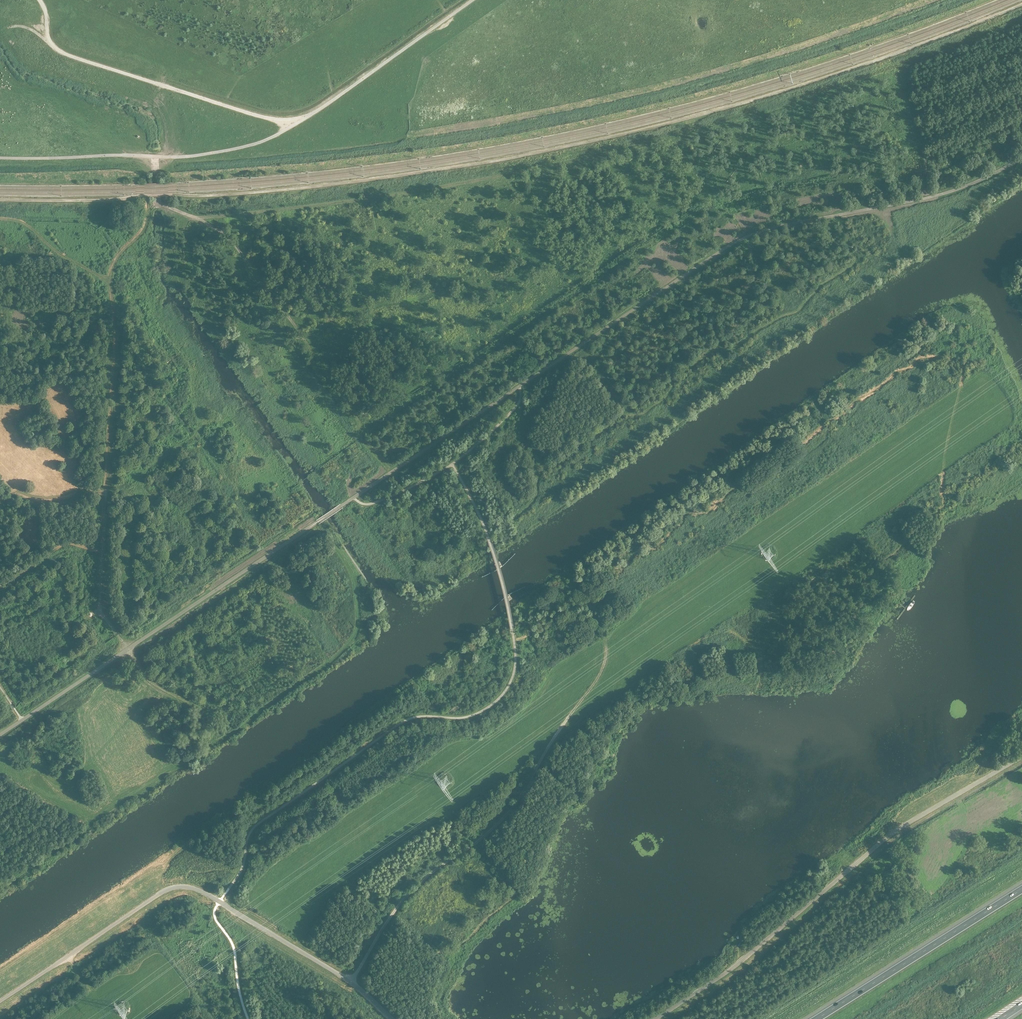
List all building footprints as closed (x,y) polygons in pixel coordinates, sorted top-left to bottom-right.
[(38,474),(29,470),(27,474),(39,479),(41,475),(38,474)] [(18,633),(27,628),(25,625),(16,630),(18,633)] [(16,650),(20,659),(30,654),(26,645),(16,650)]
